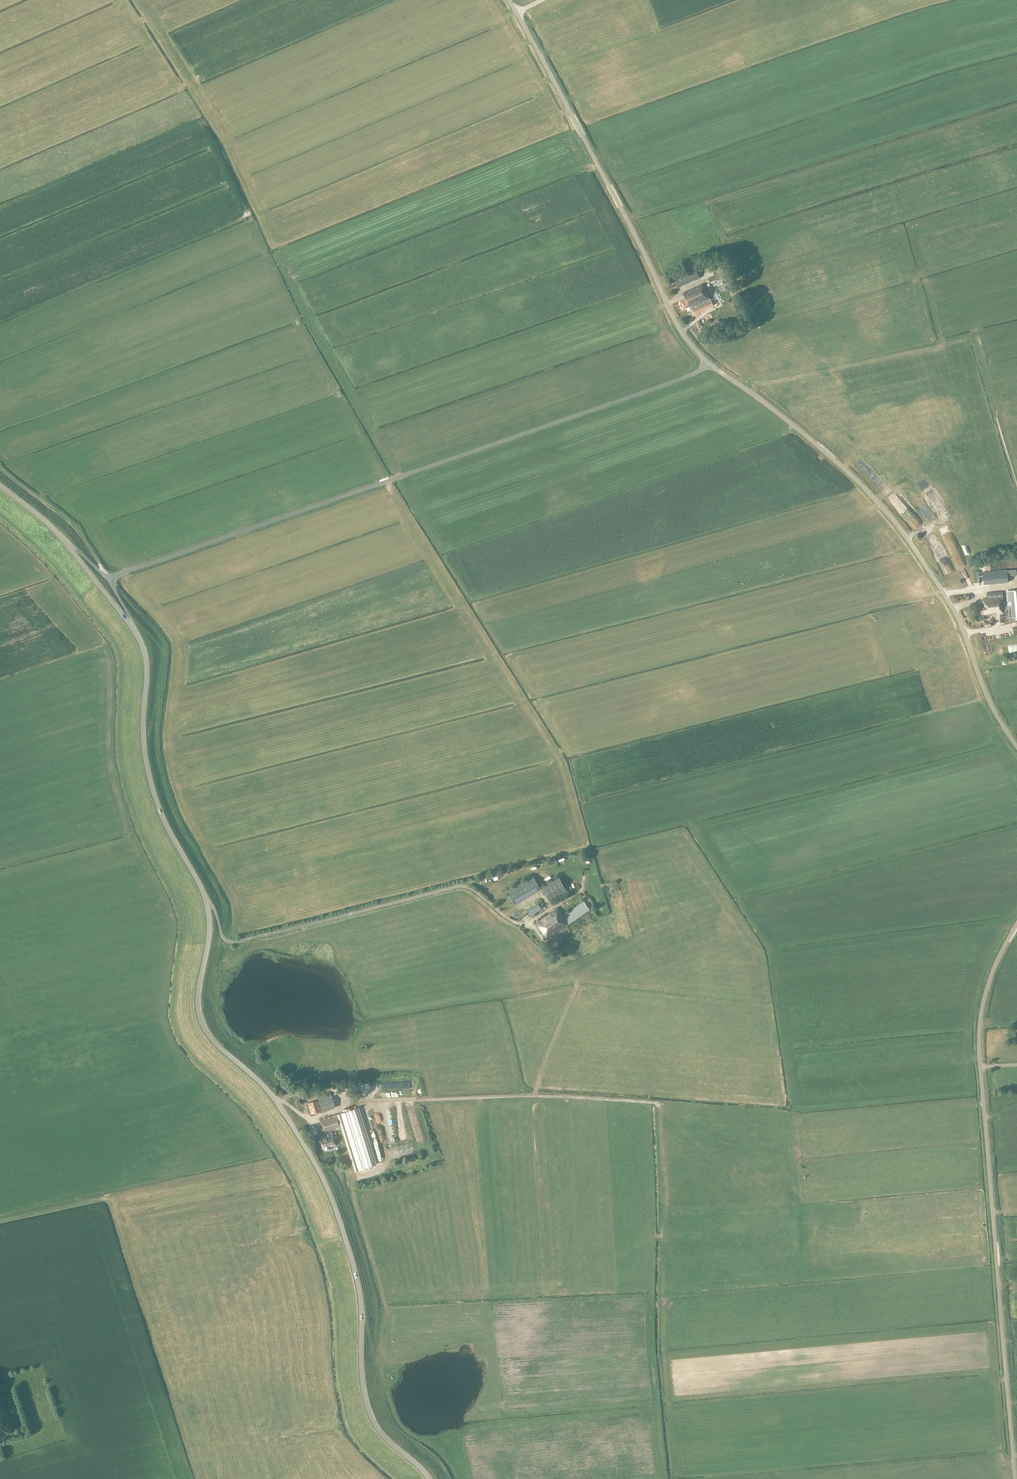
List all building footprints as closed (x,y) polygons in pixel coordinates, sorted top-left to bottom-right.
[(673,277),(678,288),(700,277),(694,266),(673,277)] [(694,314),(713,305),(702,284),(683,293),(685,299),(679,302),(683,310),(689,307),(690,308),(691,308),(694,314)] [(767,383),(776,391),(780,387),(767,374),(764,378),(768,382),(767,383)] [(847,455),(855,447),(847,439),(839,447),(847,455)] [(901,495),(896,488),(889,494),(895,501),(901,495)] [(1008,582),(1007,577),(1016,576),(1016,570),(1007,570),(982,572),(983,584),(1008,582)] [(984,616),(999,615),(1000,622),(1005,622),(1005,620),(1009,620),(1009,618),(1016,618),(1016,590),(1007,591),(1007,606),(1004,606),(1003,592),(987,593),(987,599),(983,599),(983,606),(977,607),(977,614),(984,614),(984,616)] [(1016,661),(1016,645),(1008,646),(1009,654),(1006,654),(1006,651),(999,652),(1000,663),(1016,661)] [(532,876),(506,891),(514,905),(540,889),(532,876)] [(542,888),(550,902),(567,892),(559,878),(542,888)] [(583,902),(564,915),(564,916),(542,931),(547,938),(552,935),(553,935),(589,911),(583,902)] [(538,904),(528,911),(531,916),(541,909),(538,904)] [(537,922),(542,931),(564,916),(564,915),(559,908),(537,922)] [(381,1087),(380,1076),(376,1076),(376,1078),(373,1078),(373,1088),(381,1087)] [(331,1098),(318,1102),(321,1111),(334,1108),(331,1098)] [(317,1100),(307,1103),(310,1112),(309,1113),(310,1115),(321,1111),(317,1100)] [(326,1133),(327,1136),(319,1139),(322,1150),(324,1149),(324,1151),(331,1149),(330,1147),(335,1145),(333,1139),(334,1138),(332,1131),(340,1128),(353,1171),(373,1165),(356,1108),(319,1119),(323,1133),(326,1133)]
